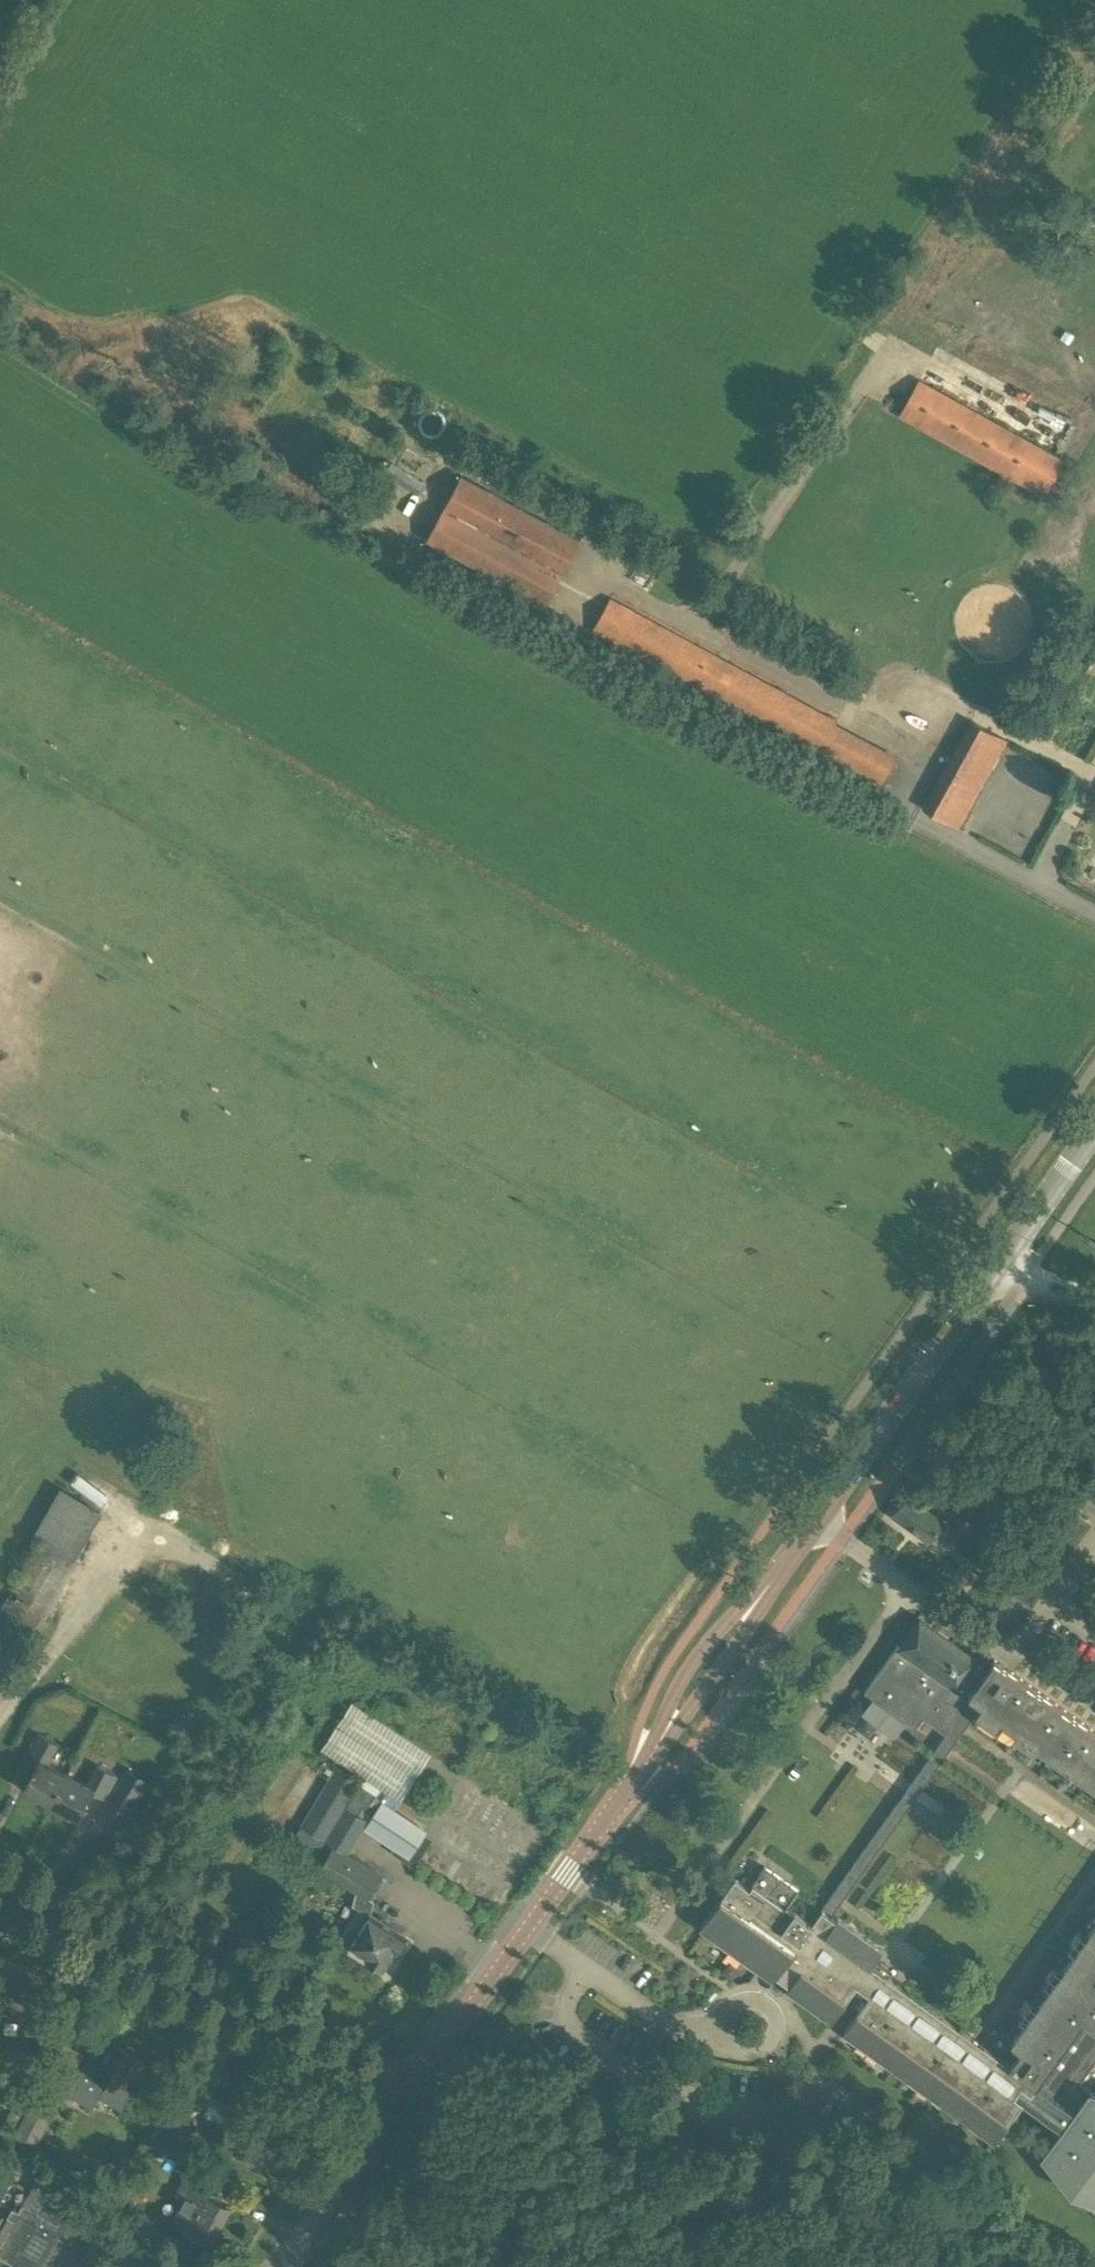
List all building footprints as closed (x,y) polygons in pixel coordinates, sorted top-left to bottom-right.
[(898,416),(949,444),(1044,497),(1065,460),(919,379),(898,416)] [(385,471),(418,492),(426,480),(393,459),(385,471)] [(426,541),(546,604),(581,539),(462,475),(426,541)] [(610,596),(592,630),(819,754),(837,720),(610,596)] [(922,807),(960,828),(1007,740),(970,719),(922,807)] [(881,787),(897,757),(874,745),(858,775),(881,787)] [(42,1540),(74,1558),(100,1511),(61,1489),(35,1535),(42,1540)] [(893,1515),(917,1532),(929,1540),(930,1539),(938,1545),(951,1527),(943,1521),(944,1520),(908,1494),(893,1515)] [(42,1540),(0,1614),(0,1615),(31,1633),(74,1558),(42,1540)] [(1006,1602),(1012,1606),(1018,1597),(1013,1593),(1006,1602)] [(798,1890),(765,1866),(750,1888),(735,1877),(700,1926),(774,1979),(777,1975),(783,1979),(790,1984),(787,1988),(832,2020),(847,1999),(852,1991),(857,1995),(865,2000),(844,2031),(995,2139),(1023,2100),(1063,2129),(1043,2157),(1063,2172),(1059,2177),(1072,2192),(1090,2199),(1094,2194),(1094,2093),(1091,2090),(1080,2082),(1094,2061),(1094,1909),(1085,1923),(1091,1927),(1087,1933),(1081,1929),(1068,1946),(1075,1951),(1062,1968),(1056,1964),(1036,1993),(1042,1997),(1038,2003),(1032,1998),(1019,2016),(1025,2020),(1011,2040),(1022,2048),(1010,2063),(979,2041),(872,1964),(883,1949),(838,1917),(836,1919),(831,1916),(838,1906),(911,1804),(965,1728),(976,1713),(998,1729),(1003,1722),(1015,1730),(1010,1737),(1039,1757),(1044,1751),(1049,1755),(1045,1762),(1074,1782),(1078,1776),(1084,1780),(1080,1786),(1094,1797),(1094,1731),(1004,1665),(995,1659),(987,1670),(975,1662),(977,1660),(920,1619),(900,1646),(898,1645),(865,1691),(916,1728),(923,1717),(947,1734),(902,1798),(894,1809),(812,1923),(788,1905),(798,1890)] [(8,1668),(26,1635),(0,1621),(0,1663),(8,1668)] [(376,1797),(394,1810),(432,1752),(354,1700),(322,1749),(366,1778),(381,1787),(376,1797)] [(25,1788),(53,1803),(68,1775),(48,1764),(59,1744),(39,1733),(27,1755),(39,1761),(25,1788)] [(87,1785),(68,1775),(53,1803),(80,1818),(95,1791),(106,1797),(118,1776),(97,1765),(87,1785)] [(394,1810),(376,1797),(381,1787),(366,1778),(361,1786),(336,1768),(302,1825),(334,1845),(321,1868),(362,1893),(353,1907),(358,1909),(359,1908),(371,1915),(371,1914),(378,1902),(370,1897),(384,1874),(352,1856),(370,1827),(412,1854),(426,1833),(394,1810)] [(126,1821),(150,1782),(130,1769),(106,1808),(126,1821)] [(406,1936),(371,1914),(371,1915),(359,1908),(358,1909),(340,1937),(352,1944),(351,1945),(368,1956),(367,1957),(384,1968),(395,1950),(396,1951),(406,1936)] [(30,2009),(31,2009),(48,1978),(0,1953),(0,2007),(24,2019),(30,2009)] [(69,2094),(93,2107),(98,2097),(122,2110),(132,2091),(123,2086),(131,2070),(129,2068),(137,2054),(135,2053),(135,2049),(127,2045),(123,2047),(112,2041),(102,2059),(91,2052),(69,2094)] [(60,2062),(74,2069),(83,2050),(69,2043),(60,2062)] [(15,2133),(35,2144),(51,2115),(31,2104),(15,2133)] [(169,2153),(178,2135),(186,2119),(168,2109),(150,2143),(169,2153)] [(11,2138),(22,2118),(11,2111),(0,2130),(0,2132),(11,2138)] [(116,2157),(126,2161),(131,2149),(121,2145),(116,2157)] [(182,2232),(207,2244),(210,2238),(213,2240),(231,2205),(213,2195),(219,2183),(190,2168),(177,2191),(186,2196),(174,2219),(185,2225),(182,2232)] [(93,2200),(41,2172),(37,2179),(44,2183),(37,2196),(82,2221),(93,2200)] [(99,2189),(93,2200),(109,2209),(115,2198),(99,2189)] [(82,2221),(37,2196),(30,2209),(23,2205),(19,2212),(65,2238),(64,2238),(70,2241),(82,2221)] [(65,2238),(19,2212),(13,2208),(8,2217),(15,2221),(8,2233),(53,2258),(64,2238),(65,2238)] [(8,2233),(1,2246),(0,2246),(0,2255),(21,2266),(48,2266),(53,2258),(8,2233)]
